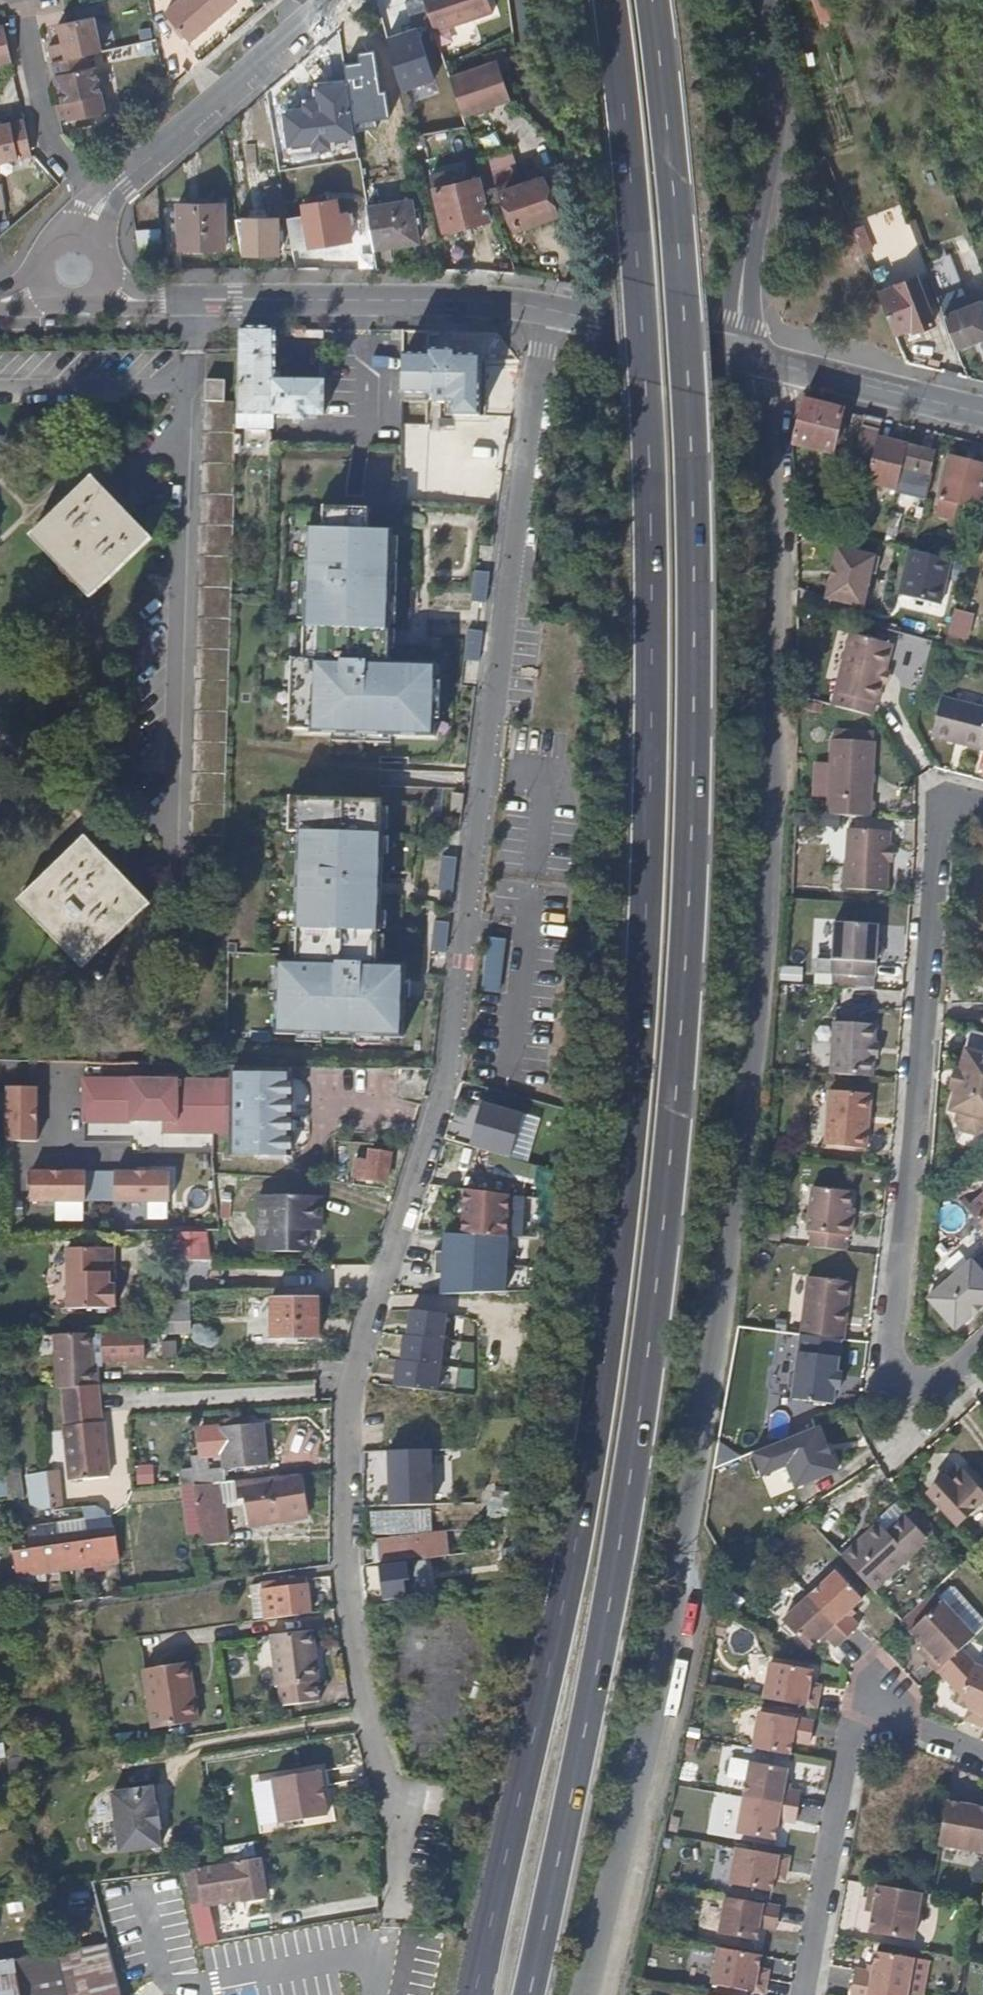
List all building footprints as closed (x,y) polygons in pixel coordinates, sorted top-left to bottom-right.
[(168,9),(192,37),(235,0),(179,0),(168,9)] [(420,0),(408,0),(402,2),(412,30),(428,24),(420,0)] [(428,24),(431,33),(492,11),(488,0),(420,0),(428,24)] [(821,23),(833,19),(826,0),(812,0),(821,23)] [(50,43),(53,59),(87,52),(106,48),(96,9),(59,16),(64,41),(50,43)] [(12,59),(4,24),(0,25),(0,61),(12,59)] [(87,52),(53,59),(62,100),(103,92),(97,64),(90,65),(87,52)] [(367,87),(363,57),(340,60),(345,90),(367,87)] [(342,90),(338,62),(325,64),(329,91),(342,90)] [(449,85),(463,123),(509,107),(496,69),(449,85)] [(24,117),(0,122),(0,161),(33,154),(24,117)] [(459,184),(455,164),(430,170),(435,190),(459,184)] [(552,213),(539,178),(498,192),(513,229),(552,213)] [(485,220),(476,180),(459,184),(435,190),(432,191),(441,230),(485,220)] [(335,213),(331,197),(297,203),(298,215),(284,217),(290,250),(347,241),(343,212),(335,213)] [(224,203),(179,202),(179,247),(224,247),(224,203)] [(414,243),(407,203),(364,209),(370,250),(414,243)] [(276,216),(233,216),(239,253),(275,253),(276,216)] [(163,257),(162,227),(136,228),(138,258),(163,257)] [(925,246),(919,231),(912,234),(918,249),(925,246)] [(968,237),(972,249),(982,245),(982,231),(968,237)] [(888,285),(871,240),(858,245),(893,333),(910,327),(912,331),(934,323),(915,274),(896,280),(895,283),(888,285)] [(948,254),(923,263),(955,348),(982,338),(982,310),(982,309),(980,302),(967,306),(948,254)] [(269,416),(271,383),(272,331),(236,331),(236,351),(235,403),(234,415),(242,415),(269,416)] [(399,334),(389,334),(389,343),(399,343),(399,334)] [(437,406),(448,406),(449,354),(427,353),(427,359),(402,358),(401,387),(401,397),(433,398),(433,401),(435,404),(437,406)] [(449,354),(448,406),(452,406),(452,420),(479,420),(480,360),(455,360),(455,354),(449,354)] [(234,415),(235,403),(222,402),(222,381),(203,380),(188,868),(220,869),(229,596),(234,415)] [(271,383),(269,416),(289,416),(289,422),(301,422),(302,417),(321,417),(322,385),(271,383)] [(840,410),(798,400),(789,442),(830,451),(840,410)] [(269,428),(269,416),(242,415),(242,425),(244,429),(248,431),(264,431),(269,428)] [(852,462),(868,466),(875,437),(879,419),(862,415),(852,462)] [(865,480),(894,487),(904,444),(875,437),(868,466),(865,480)] [(929,450),(904,444),(894,487),(892,492),(923,499),(928,474),(924,473),(929,450)] [(946,455),(936,497),(973,506),(982,466),(982,464),(946,455)] [(401,483),(403,497),(424,495),(422,480),(401,483)] [(151,540),(95,481),(35,537),(92,597),(151,540)] [(364,511),(321,510),(320,531),(305,531),(300,661),(288,660),(287,730),(307,730),(307,734),(378,736),(378,747),(383,747),(383,736),(430,738),(430,720),(427,720),(429,683),(432,683),(432,666),(384,664),(384,650),(378,650),(378,631),(385,631),(388,533),(363,532),(364,511)] [(871,558),(834,548),(820,600),(858,610),(871,558)] [(948,561),(907,551),(896,596),(937,606),(948,561)] [(970,616),(951,612),(943,644),(957,648),(958,640),(964,642),(970,616)] [(466,631),(466,658),(478,658),(478,631),(466,631)] [(884,644),(851,636),(832,710),(863,718),(866,704),(869,704),(874,685),(877,671),(884,644)] [(883,673),(877,671),(874,685),(879,686),(883,673)] [(935,699),(925,737),(982,753),(982,712),(935,699)] [(868,744),(825,741),(820,818),(864,820),(868,744)] [(377,801),(286,798),(285,831),(294,832),(291,928),(293,928),(292,960),(273,959),(271,1032),(321,1033),(321,1030),(346,1031),(346,1034),(397,1036),(398,995),(389,994),(390,980),(399,981),(399,964),(371,963),(372,934),(375,934),(378,834),(376,834),(377,801)] [(883,834),(841,831),(838,892),(879,894),(881,865),(882,849),(883,834)] [(141,905),(80,840),(15,899),(79,964),(141,905)] [(453,890),(453,857),(438,857),(439,890),(453,890)] [(432,949),(445,950),(447,922),(434,921),(432,949)] [(870,928),(827,925),(824,977),(868,979),(870,928)] [(506,935),(490,933),(483,985),(499,987),(506,935)] [(801,982),(803,968),(780,966),(779,980),(801,982)] [(870,1027),(829,1024),(826,1076),(866,1079),(867,1061),(868,1046),(870,1027)] [(965,1031),(955,1072),(950,1093),(945,1112),(952,1114),(951,1120),(957,1140),(970,1143),(982,1131),(982,1036),(965,1031)] [(228,1074),(287,1074),(288,1063),(228,1060),(228,1074)] [(955,1072),(950,1070),(945,1092),(950,1093),(955,1072)] [(226,1135),(228,1074),(227,1074),(227,1080),(142,1078),(142,1089),(162,1089),(162,1134),(207,1134),(226,1135)] [(228,1074),(226,1135),(226,1155),(287,1156),(287,1074),(228,1074)] [(142,1122),(142,1078),(79,1078),(79,1108),(126,1108),(126,1122),(142,1122)] [(33,1143),(34,1089),(3,1089),(2,1143),(33,1143)] [(160,1134),(162,1134),(162,1089),(142,1089),(142,1122),(160,1122),(160,1134)] [(865,1094),(826,1092),(823,1148),(862,1150),(865,1094)] [(520,1114),(479,1103),(465,1147),(506,1159),(520,1114)] [(126,1108),(79,1108),(79,1121),(126,1122),(126,1108)] [(355,1150),(350,1179),(388,1186),(393,1157),(355,1150)] [(81,1205),(81,1174),(26,1174),(26,1205),(81,1205)] [(165,1204),(165,1174),(110,1174),(110,1205),(165,1204)] [(977,1189),(980,1193),(961,1209),(982,1234),(982,1183),(977,1189)] [(847,1195),(806,1190),(801,1234),(845,1240),(847,1224),(843,1224),(844,1212),(847,1195)] [(454,1235),(500,1238),(503,1196),(459,1192),(454,1235)] [(319,1196),(256,1195),(255,1251),(307,1252),(307,1231),(319,1231),(319,1196)] [(500,1238),(454,1235),(436,1234),(435,1255),(427,1255),(427,1267),(500,1267),(501,1238),(500,1238)] [(210,1261),(209,1238),(178,1238),(178,1262),(210,1261)] [(109,1256),(100,1250),(62,1250),(62,1310),(102,1309),(102,1307),(110,1307),(110,1285),(102,1286),(102,1270),(109,1265),(109,1256)] [(958,1251),(944,1263),(954,1275),(968,1262),(958,1251)] [(970,1261),(954,1275),(943,1285),(926,1299),(954,1331),(977,1312),(982,1306),(982,1276),(970,1261)] [(500,1267),(427,1267),(427,1272),(435,1272),(434,1295),(499,1295),(500,1267)] [(954,1275),(950,1271),(939,1281),(943,1285),(954,1275)] [(798,1337),(834,1341),(838,1314),(842,1314),(846,1284),(805,1279),(798,1337)] [(312,1338),(310,1298),(268,1299),(270,1339),(312,1338)] [(184,1332),(185,1302),(168,1302),(169,1332),(184,1332)] [(430,1394),(439,1317),(405,1313),(402,1339),(397,1339),(394,1365),(391,1364),(388,1388),(430,1394)] [(842,1314),(838,1314),(834,1341),(838,1342),(842,1314)] [(56,1389),(91,1387),(92,1387),(92,1369),(104,1369),(104,1361),(138,1360),(137,1332),(48,1335),(50,1389),(56,1389)] [(838,1342),(834,1341),(798,1337),(793,1372),(787,1375),(786,1387),(790,1394),(790,1401),(830,1406),(832,1390),(834,1375),(838,1342)] [(95,1424),(91,1387),(56,1389),(61,1427),(58,1428),(64,1482),(103,1478),(98,1424),(95,1424)] [(262,1467),(259,1425),(216,1429),(220,1471),(262,1467)] [(834,1471),(816,1426),(748,1454),(757,1477),(783,1466),(791,1488),(834,1471)] [(423,1453),(381,1456),(382,1477),(386,1477),(387,1489),(382,1489),(383,1509),(425,1507),(423,1453)] [(961,1474),(955,1468),(944,1479),(950,1485),(961,1474)] [(0,1472),(0,1500),(22,1497),(18,1470),(0,1472)] [(189,1486),(203,1485),(203,1474),(189,1475),(189,1486)] [(961,1474),(950,1485),(944,1479),(927,1496),(956,1526),(982,1501),(982,1499),(961,1474)] [(297,1476),(203,1485),(189,1486),(188,1486),(197,1542),(220,1538),(216,1498),(237,1496),(240,1525),(242,1526),(253,1525),(253,1524),(278,1521),(277,1519),(301,1517),(297,1476)] [(59,1512),(57,1487),(46,1488),(47,1499),(49,1513),(59,1512)] [(924,1543),(901,1518),(883,1535),(874,1526),(859,1539),(836,1560),(867,1594),(924,1543)] [(55,1539),(60,1571),(82,1568),(101,1565),(113,1564),(108,1531),(55,1539)] [(859,1539),(854,1534),(831,1554),(836,1560),(859,1539)] [(56,1572),(60,1571),(55,1539),(11,1545),(16,1578),(56,1572)] [(440,1539),(424,1541),(426,1556),(427,1559),(443,1557),(440,1539)] [(424,1541),(373,1548),(375,1563),(426,1556),(424,1541)] [(407,1596),(402,1563),(372,1567),(377,1601),(407,1596)] [(805,1599),(843,1639),(854,1629),(846,1620),(842,1616),(849,1611),(858,1602),(832,1574),(805,1599)] [(271,1596),(305,1592),(303,1579),(270,1583),(271,1596)] [(308,1613),(305,1592),(271,1596),(270,1583),(258,1585),(262,1618),(308,1613)] [(949,1594),(938,1605),(970,1640),(981,1629),(949,1594)] [(843,1639),(805,1599),(778,1623),(804,1651),(813,1643),(820,1637),(823,1641),(831,1649),(843,1639)] [(970,1640),(938,1605),(906,1634),(920,1650),(927,1658),(922,1662),(932,1674),(955,1653),(970,1640)] [(852,1615),(849,1611),(842,1616),(846,1620),(852,1615)] [(271,1663),(313,1657),(310,1631),(268,1636),(271,1663)] [(823,1641),(820,1637),(813,1643),(817,1647),(823,1641)] [(855,1637),(839,1648),(850,1663),(865,1653),(855,1637)] [(927,1658),(920,1650),(915,1654),(922,1662),(927,1658)] [(969,1669),(955,1653),(932,1674),(955,1699),(952,1707),(966,1713),(972,1715),(967,1726),(982,1732),(982,1730),(982,1675),(969,1669)] [(982,1675),(982,1656),(976,1653),(969,1669),(982,1675)] [(317,1681),(313,1657),(271,1663),(275,1687),(277,1687),(279,1706),(317,1702),(314,1682),(317,1681)] [(189,1684),(187,1662),(141,1668),(148,1728),(194,1722),(191,1699),(186,1699),(184,1684),(189,1684)] [(808,1672),(766,1664),(759,1701),(812,1711),(815,1694),(804,1692),(805,1687),(808,1672)] [(810,1723),(755,1713),(748,1750),(786,1757),(788,1743),(790,1736),(806,1739),(810,1723)] [(972,1715),(966,1713),(962,1723),(967,1726),(972,1715)] [(806,1739),(790,1736),(788,1743),(805,1746),(806,1739)] [(746,1764),(739,1800),(794,1810),(796,1796),(779,1793),(780,1784),(783,1771),(746,1764)] [(325,1813),(317,1770),(270,1779),(278,1821),(325,1813)] [(798,1787),(780,1784),(779,1793),(796,1796),(798,1787)] [(152,1808),(149,1790),(109,1797),(119,1857),(160,1850),(157,1832),(159,1832),(155,1807),(152,1808)] [(944,1796),(934,1846),(981,1854),(982,1845),(982,1810),(968,1807),(959,1805),(960,1799),(944,1796)] [(794,1810),(739,1800),(732,1836),(770,1843),(773,1828),(774,1822),(791,1825),(794,1810)] [(791,1825),(774,1822),(773,1828),(790,1831),(791,1825)] [(784,1859),(732,1849),(725,1887),(766,1894),(769,1879),(771,1872),(781,1875),(784,1859)] [(190,1903),(200,1902),(241,1898),(242,1902),(264,1899),(258,1857),(236,1860),(237,1863),(184,1870),(190,1903)] [(781,1875),(771,1872),(769,1879),(780,1881),(781,1875)] [(916,1895),(867,1885),(864,1902),(870,1903),(868,1915),(865,1934),(908,1942),(916,1895)] [(775,1909),(720,1899),(714,1936),(751,1943),(754,1929),(755,1922),(772,1925),(775,1909)] [(201,1906),(200,1902),(190,1903),(199,1944),(216,1941),(208,1905),(201,1906)] [(870,1903),(864,1902),(862,1914),(868,1915),(870,1903)] [(772,1925),(755,1922),(754,1929),(771,1932),(772,1925)] [(105,1945),(103,1945),(0,1963),(0,1994),(118,1994),(105,1945)] [(713,1949),(706,1987),(750,1994),(759,1994),(762,1981),(751,1979),(753,1972),(755,1957),(713,1949)] [(893,1994),(903,1994),(909,1960),(872,1954),(870,1966),(868,1974),(860,1972),(851,1971),(848,1987),(893,1994)] [(870,1966),(862,1964),(860,1972),(868,1974),(870,1966)] [(763,1974),(753,1972),(751,1979),(762,1981),(763,1974)] [(848,1987),(847,1994),(893,1994),(848,1987)]
